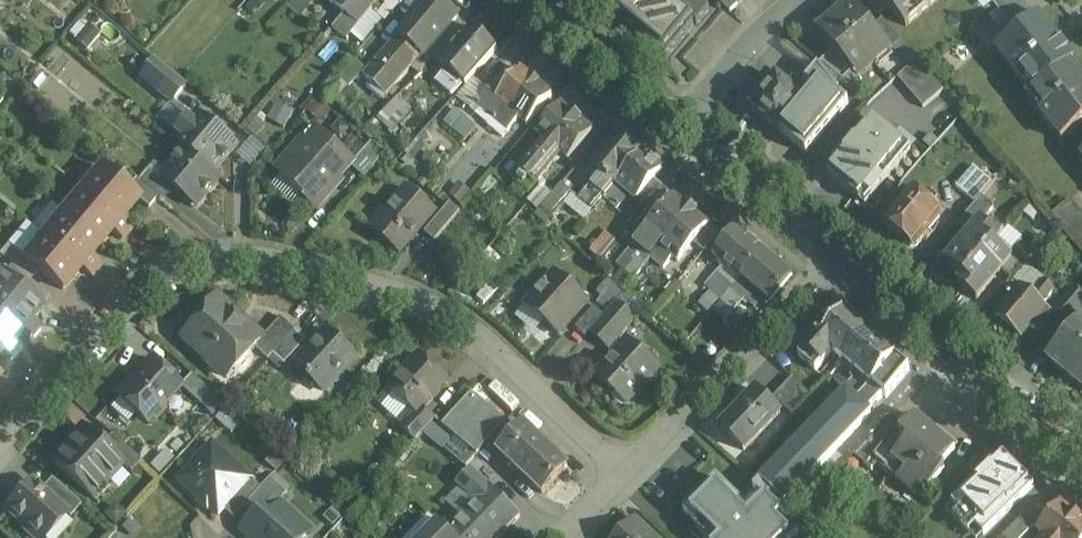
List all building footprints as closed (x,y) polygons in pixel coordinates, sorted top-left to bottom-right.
[(330,3),(345,15),(358,0),(333,0),(330,3)] [(345,15),(341,20),(345,23),(344,24),(353,33),(380,0),(386,5),(391,0),(358,0),(345,15)] [(363,76),(387,97),(412,67),(422,55),(424,57),(425,56),(458,17),(438,0),(429,0),(363,76)] [(619,4),(611,13),(666,60),(695,25),(697,26),(710,11),(696,0),(622,0),(619,4)] [(730,13),(743,0),(715,0),(730,13)] [(883,0),(865,0),(879,17),(889,8),(883,0)] [(889,8),(906,28),(939,0),(883,0),(889,8)] [(1024,0),(990,0),(1013,30),(1034,14),(1024,0)] [(872,29),(852,5),(835,19),(871,61),(875,66),(891,52),(890,50),(872,29)] [(1040,17),(997,51),(1030,93),(1031,94),(1071,63),(1074,61),(1040,17)] [(871,61),(835,19),(819,33),(854,75),(871,61)] [(900,42),(882,20),(872,29),(890,50),(900,42)] [(90,47),(98,32),(80,23),(72,38),(90,47)] [(497,50),(472,29),(441,65),(466,86),(497,50)] [(350,49),(340,41),(328,55),(338,64),(350,49)] [(431,61),(425,56),(424,57),(422,55),(412,67),(421,74),(431,61)] [(186,86),(156,60),(142,77),(172,102),(186,86)] [(919,61),(898,76),(922,108),(942,94),(919,61)] [(1031,94),(1030,93),(1027,96),(1061,140),(1081,123),(1081,77),(1071,63),(1031,94)] [(520,69),(496,97),(488,90),(476,104),(481,109),(477,114),(489,124),(488,125),(503,138),(519,118),(528,125),(552,96),(520,69)] [(336,78),(320,96),(331,106),(348,88),(336,78)] [(778,78),(751,109),(780,135),(781,134),(800,112),(807,104),(806,102),(809,98),(794,85),(790,89),(778,78)] [(869,105),(860,97),(852,107),(861,115),(869,105)] [(397,99),(367,130),(381,144),(410,111),(397,99)] [(560,103),(536,132),(543,138),(510,177),(528,192),(561,153),(568,159),(593,130),(560,103)] [(869,108),(855,125),(865,134),(879,117),(869,108)] [(475,128),(455,111),(445,122),(465,140),(475,128)] [(822,130),(800,112),(781,134),(803,152),(822,130)] [(218,132),(198,116),(193,123),(189,120),(178,133),(182,136),(176,143),(184,150),(213,174),(233,151),(219,139),(218,132)] [(315,127),(277,170),(306,196),(307,200),(312,205),(320,204),(325,199),(325,195),(351,166),(351,167),(355,162),(315,127)] [(495,142),(484,133),(473,147),(484,156),(495,142)] [(619,134),(592,166),(601,173),(578,200),(592,211),(603,198),(642,152),(642,151),(621,133),(619,134)] [(249,164),(264,150),(255,141),(241,154),(249,164)] [(355,162),(351,167),(364,179),(385,155),(372,143),(355,162)] [(852,146),(840,160),(844,163),(822,188),(858,220),(880,195),(863,180),(874,167),(852,146)] [(213,174),(184,150),(161,177),(197,207),(220,179),(213,174)] [(663,169),(642,152),(603,198),(617,209),(626,198),(619,192),(623,188),(637,200),(654,180),(663,169)] [(992,183),(973,167),(956,187),(975,204),(992,183)] [(127,189),(102,168),(83,190),(120,221),(121,221),(138,200),(139,199),(127,189)] [(167,188),(147,171),(138,181),(158,197),(158,198),(167,188)] [(138,181),(135,179),(127,189),(139,199),(138,200),(148,209),(158,197),(138,181)] [(637,200),(645,208),(663,187),(654,180),(637,200)] [(574,194),(562,184),(542,207),(554,217),(574,194)] [(663,187),(645,208),(656,217),(673,197),(673,196),(663,187)] [(120,221),(83,190),(63,214),(100,245),(112,232),(120,221)] [(434,212),(407,190),(373,230),(400,253),(434,212)] [(921,200),(911,191),(885,222),(906,240),(906,243),(911,247),(917,246),(921,241),(921,237),(939,215),(932,209),(938,201),(928,193),(921,200)] [(656,217),(643,232),(649,236),(640,247),(639,248),(651,258),(691,210),(674,196),(673,196),(673,197),(656,217)] [(981,197),(958,224),(970,234),(982,221),(983,221),(994,208),(981,197)] [(1070,199),(1049,217),(1081,255),(1081,213),(1070,199)] [(63,214),(53,205),(52,205),(33,228),(33,229),(81,268),(89,258),(100,245),(63,214)] [(691,210),(651,258),(663,268),(664,267),(673,257),(678,261),(694,243),(708,226),(708,227),(709,226),(691,210)] [(131,229),(121,221),(120,221),(112,232),(122,240),(131,229)] [(970,234),(946,263),(964,278),(965,278),(994,243),(995,244),(1001,237),(983,221),(982,221),(970,234)] [(709,226),(708,227),(708,226),(694,243),(704,252),(718,234),(709,226)] [(81,268),(33,229),(15,251),(25,259),(39,271),(62,291),(80,269),(81,268)] [(763,252),(735,229),(713,255),(724,264),(717,273),(733,287),(734,287),(741,279),(763,252)] [(1066,240),(1055,230),(1048,239),(1059,248),(1066,240)] [(640,247),(635,243),(624,256),(641,270),(651,258),(639,248),(640,247)] [(994,243),(965,278),(964,278),(958,285),(977,301),(1013,258),(995,244),(994,243)] [(8,245),(0,254),(0,256),(30,281),(39,271),(25,259),(15,251),(8,245)] [(792,276),(763,252),(741,279),(734,287),(746,297),(754,289),(764,298),(759,304),(764,308),(769,302),(769,303),(792,276)] [(99,266),(89,258),(81,268),(80,269),(90,277),(99,266)] [(663,268),(651,258),(641,270),(658,284),(669,271),(664,267),(663,268)] [(555,272),(526,305),(559,335),(588,302),(555,272)] [(733,287),(717,273),(705,286),(721,300),(733,287)] [(3,276),(0,280),(0,315),(22,333),(31,340),(40,329),(31,322),(42,309),(3,276)] [(1033,296),(1021,287),(996,316),(1022,338),(1032,326),(1038,331),(1053,314),(1043,305),(1054,292),(1044,283),(1033,296)] [(721,300),(721,301),(733,312),(746,297),(734,287),(733,287),(721,300)] [(1057,310),(1068,320),(1081,304),(1081,297),(1074,290),(1057,310)] [(646,311),(626,293),(617,304),(636,321),(646,311)] [(214,302),(205,312),(197,312),(191,319),(192,327),(186,333),(186,341),(211,363),(218,355),(235,371),(255,349),(264,340),(263,339),(222,302),(214,302)] [(617,304),(605,317),(604,317),(590,333),(610,350),(636,321),(617,304)] [(523,306),(515,314),(534,332),(542,324),(523,306)] [(594,308),(575,329),(585,338),(590,333),(604,317),(594,308)] [(843,314),(821,340),(816,336),(798,357),(815,371),(832,352),(842,361),(866,334),(865,333),(843,314)] [(0,315),(0,356),(10,365),(20,354),(11,347),(22,333),(0,315)] [(281,319),(263,339),(264,340),(255,349),(268,361),(273,355),(295,332),(281,319)] [(1048,360),(1081,389),(1081,319),(1048,360)] [(909,371),(874,341),(877,338),(868,330),(865,333),(866,334),(842,361),(843,362),(840,366),(848,374),(852,370),(886,399),(909,371)] [(295,332),(273,355),(285,366),(306,342),(295,332)] [(356,357),(328,332),(295,367),(323,392),(331,384),(336,383),(343,377),(342,371),(356,357)] [(627,341),(595,377),(611,391),(617,391),(629,402),(659,369),(627,341)] [(447,380),(420,355),(390,388),(416,413),(417,413),(422,408),(447,380)] [(180,387),(151,360),(117,397),(147,424),(150,420),(156,420),(165,410),(165,404),(180,388),(180,387)] [(758,387),(777,367),(771,361),(752,381),(758,387)] [(210,393),(191,376),(180,387),(180,388),(199,406),(210,393)] [(811,396),(792,378),(773,398),(793,417),(811,396)] [(757,391),(742,407),(740,405),(731,415),(733,416),(720,430),(744,451),(780,413),(757,391)] [(472,393),(443,426),(456,438),(477,455),(506,423),(472,393)] [(704,451),(657,500),(698,537),(750,537),(759,528),(782,505),(783,505),(870,414),(847,393),(760,484),(750,495),(704,451)] [(435,420),(422,408),(417,413),(416,413),(402,428),(416,441),(435,420)] [(916,417),(901,435),(896,430),(866,466),(886,483),(891,477),(915,497),(924,487),(928,491),(945,472),(940,468),(955,450),(916,417)] [(886,422),(854,457),(866,466),(896,430),(886,422)] [(568,468),(524,425),(498,452),(542,495),(568,468)] [(102,446),(82,427),(50,461),(92,499),(122,466),(123,465),(102,446)] [(140,463),(111,436),(102,446),(123,465),(122,466),(131,474),(140,463)] [(477,455),(456,438),(445,450),(466,467),(477,455)] [(211,441),(175,481),(219,520),(226,512),(235,519),(243,510),(261,490),(252,482),(255,479),(211,441)] [(1025,476),(999,454),(971,487),(997,509),(1025,476)] [(471,468),(456,484),(479,506),(468,517),(464,512),(446,530),(454,537),(500,537),(521,517),(471,468)] [(81,507),(52,480),(41,492),(67,516),(70,519),(81,507)] [(261,490),(243,510),(252,518),(239,532),(245,537),(309,537),(314,532),(281,503),(287,496),(270,480),(261,490)] [(31,483),(6,510),(37,537),(47,537),(67,516),(41,492),(31,483)] [(1037,531),(1042,534),(1039,537),(1081,537),(1081,523),(1060,504),(1037,531)] [(333,509),(324,519),(333,528),(343,518),(333,509)] [(1001,537),(1022,537),(1034,526),(1024,515),(1001,537)] [(635,520),(618,537),(653,537),(635,520)] [(446,530),(439,523),(425,537),(454,537),(446,530)] [(750,537),(770,537),(759,528),(750,537)]
